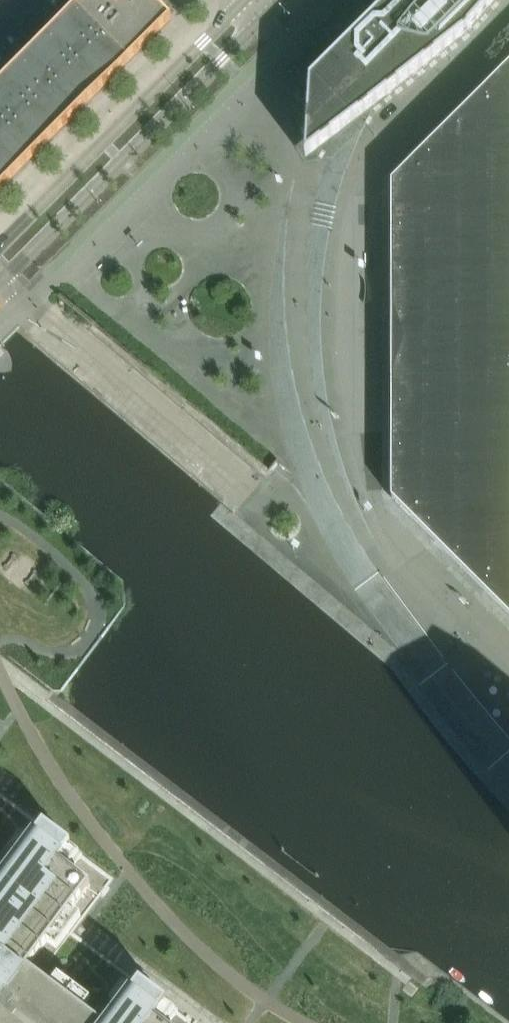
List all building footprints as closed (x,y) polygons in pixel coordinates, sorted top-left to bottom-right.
[(150,0),(87,0),(0,87),(0,193),(172,21),(150,0)] [(310,86),(306,149),(306,161),(316,153),(466,35),(497,0),(396,0),(310,86)] [(385,192),(385,515),(508,637),(508,67),(385,192)] [(29,967),(91,886),(71,871),(82,857),(83,856),(45,827),(44,828),(0,886),(0,1022),(102,1022),(29,967)] [(178,1014),(179,1012),(140,983),(139,985),(110,1022),(171,1022),(178,1014)]
